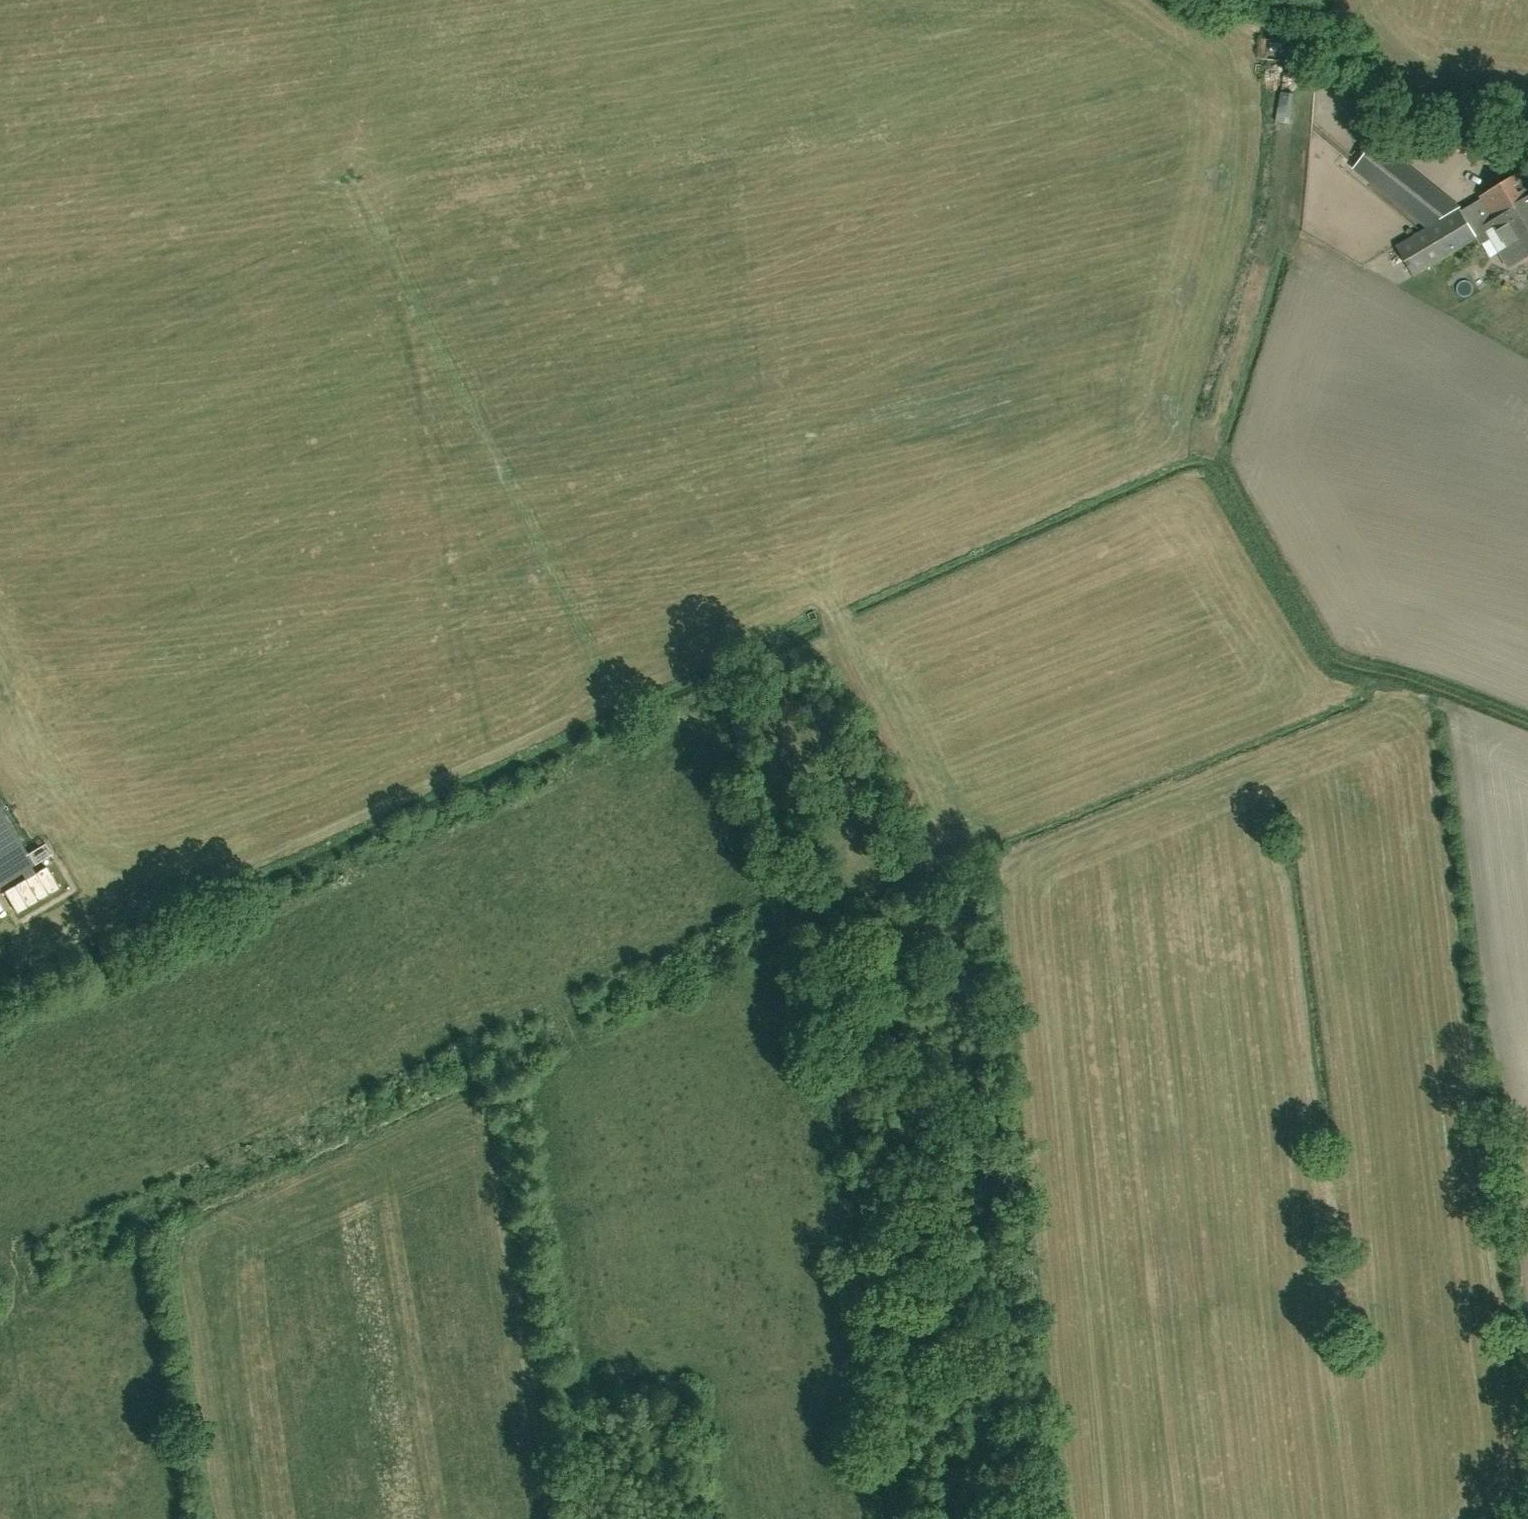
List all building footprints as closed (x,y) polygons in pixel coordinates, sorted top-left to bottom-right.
[(1467,153),(1467,147),(1481,150),(1484,130),(1439,123),(1435,148),(1467,153)] [(1430,226),(1413,236),(1397,246),(1414,275),(1478,238),(1461,211),(1460,208),(1459,209),(1393,156),(1374,180),(1430,226)] [(1478,238),(1481,244),(1492,238),(1509,267),(1517,262),(1527,255),(1527,182),(1522,172),(1461,211),(1478,238)] [(32,864),(0,812),(0,884),(32,864)]
